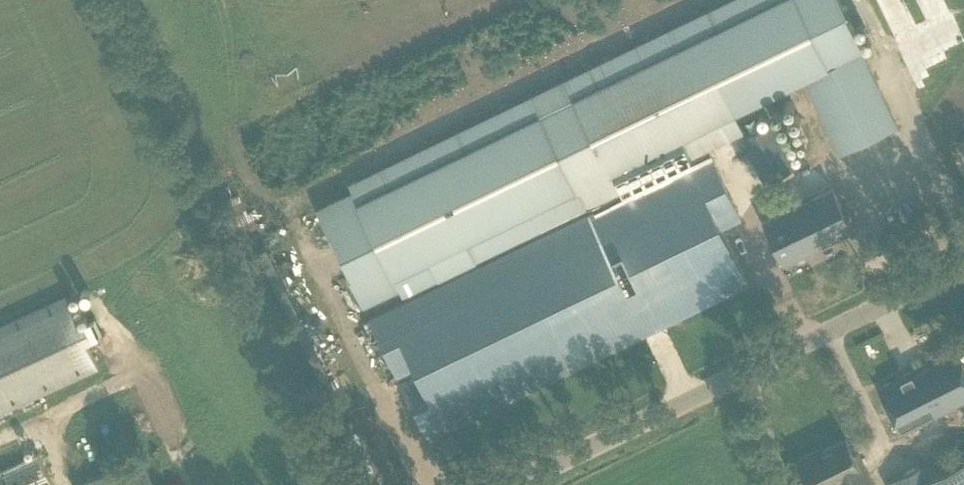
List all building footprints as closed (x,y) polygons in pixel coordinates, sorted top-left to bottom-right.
[(344,266),(363,306),(399,288),(403,296),(743,132),(734,112),(803,79),(840,154),(897,126),(861,50),(863,49),(839,0),(728,0),(349,183),(352,191),(316,208),(335,248),(338,246),(347,264),(344,266)] [(739,138),(762,184),(795,168),(772,122),(739,138)] [(710,153),(369,318),(427,439),(748,284),(721,228),(741,218),(710,153)] [(763,220),(774,244),(783,262),(853,228),(832,186),(763,220)] [(98,368),(86,342),(79,326),(65,296),(0,325),(0,413),(98,368)] [(92,320),(79,326),(86,342),(100,336),(92,320)] [(960,357),(956,348),(926,364),(928,367),(915,373),(913,370),(879,387),(901,432),(963,401),(963,356),(960,357)] [(808,484),(830,484),(838,481),(839,484),(874,484),(861,458),(857,460),(846,439),(821,451),(819,448),(796,460),(808,484)] [(0,470),(0,484),(52,484),(37,453),(0,470)] [(84,484),(153,484),(139,456),(82,482),(84,484)] [(940,481),(931,484),(963,484),(963,462),(938,476),(940,481)] [(919,466),(887,482),(888,484),(930,484),(919,466)]
